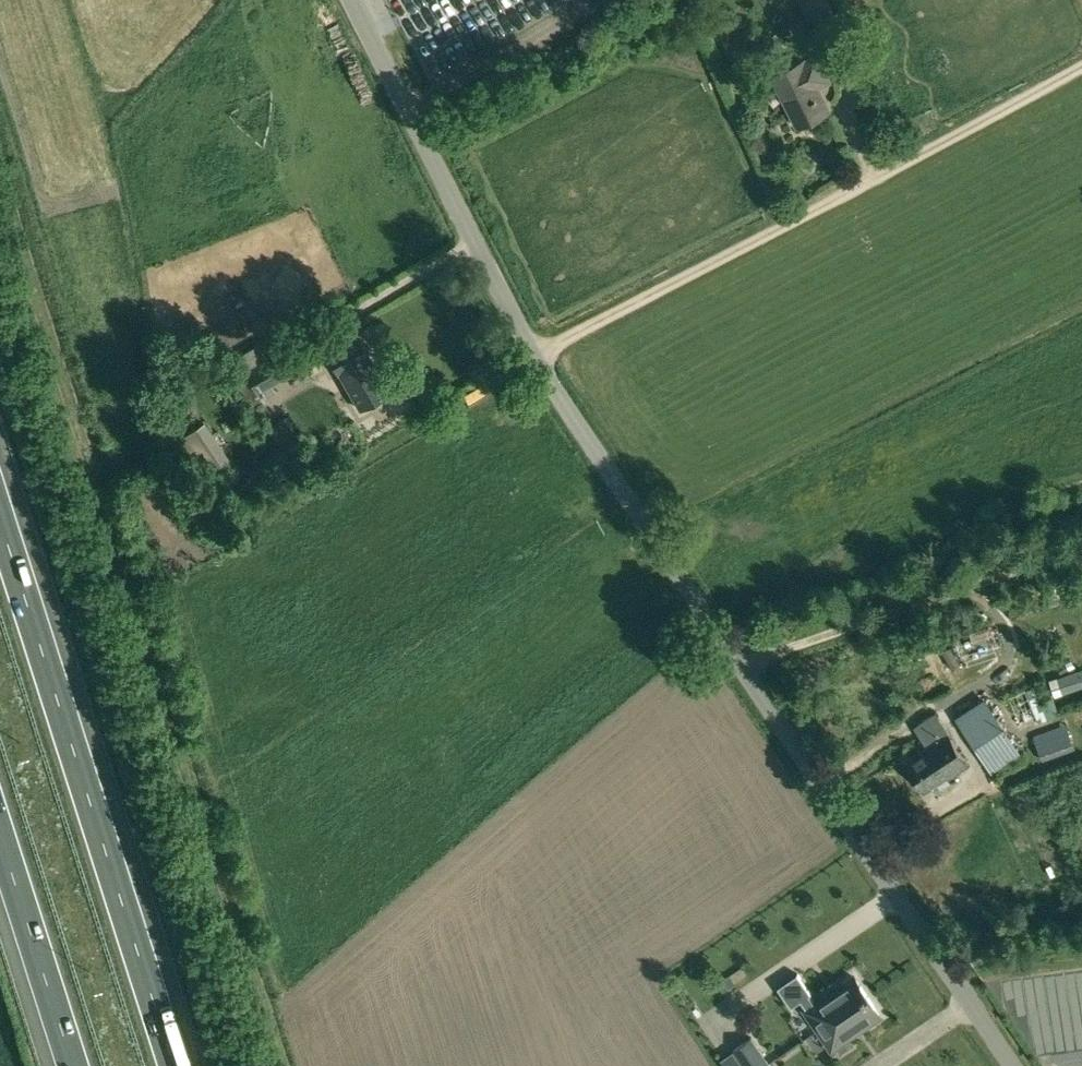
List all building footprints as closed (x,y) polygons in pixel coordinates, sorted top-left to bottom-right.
[(807,21),(831,9),(827,0),(797,0),(807,21)] [(805,62),(774,77),(799,128),(830,113),(818,88),(830,83),(818,58),(806,63),(805,62)] [(355,334),(325,352),(339,374),(360,408),(389,391),(369,356),(355,334)] [(244,372),(234,378),(252,409),(263,403),(260,396),(264,394),(265,397),(275,392),(271,385),(304,366),(291,343),(243,370),(244,372)] [(280,407),(263,416),(288,454),(305,444),(280,407)] [(1062,693),(1081,686),(1081,674),(1081,672),(1058,680),(1062,693)] [(985,700),(956,719),(992,773),(1021,754),(985,700)] [(1064,726),(1035,737),(1044,760),(1073,749),(1064,726)] [(929,746),(906,762),(926,790),(949,774),(950,776),(969,763),(946,731),(928,744),(929,746)] [(808,1007),(821,1027),(869,995),(855,975),(808,1007)] [(882,1015),(869,995),(821,1027),(835,1047),(882,1015)] [(769,1063),(752,1038),(733,1051),(743,1065),(764,1065),(769,1063)]
